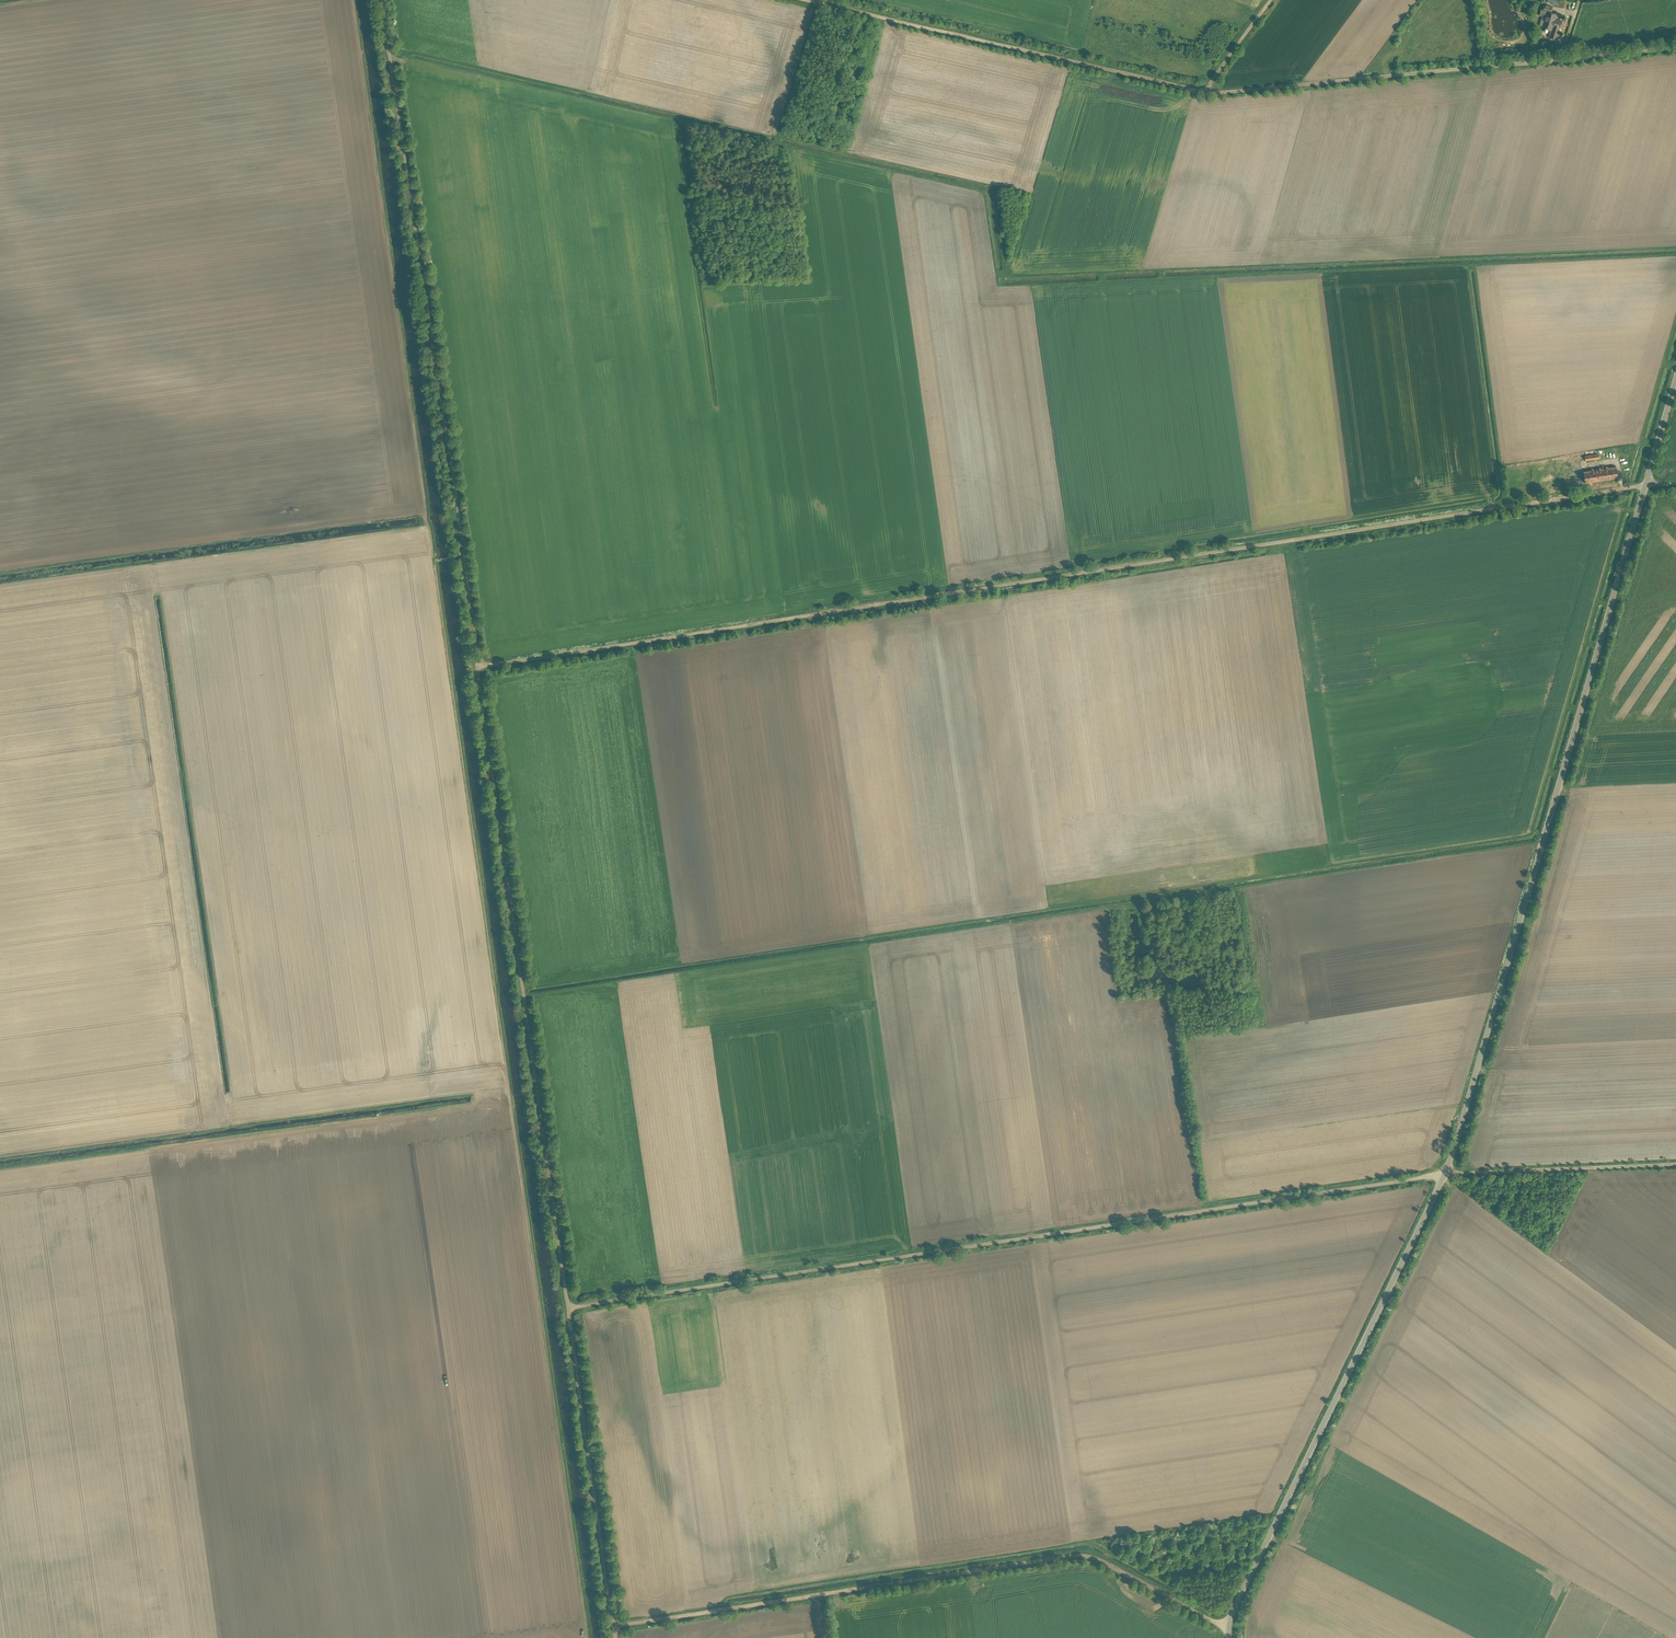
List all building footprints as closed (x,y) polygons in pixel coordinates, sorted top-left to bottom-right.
[(1547,12),(1542,27),(1551,30),(1552,26),(1555,19),(1556,16),(1547,12)] [(1561,21),(1555,19),(1552,26),(1559,28),(1561,21)] [(1619,479),(1617,467),(1584,472),(1585,484),(1619,479)]
